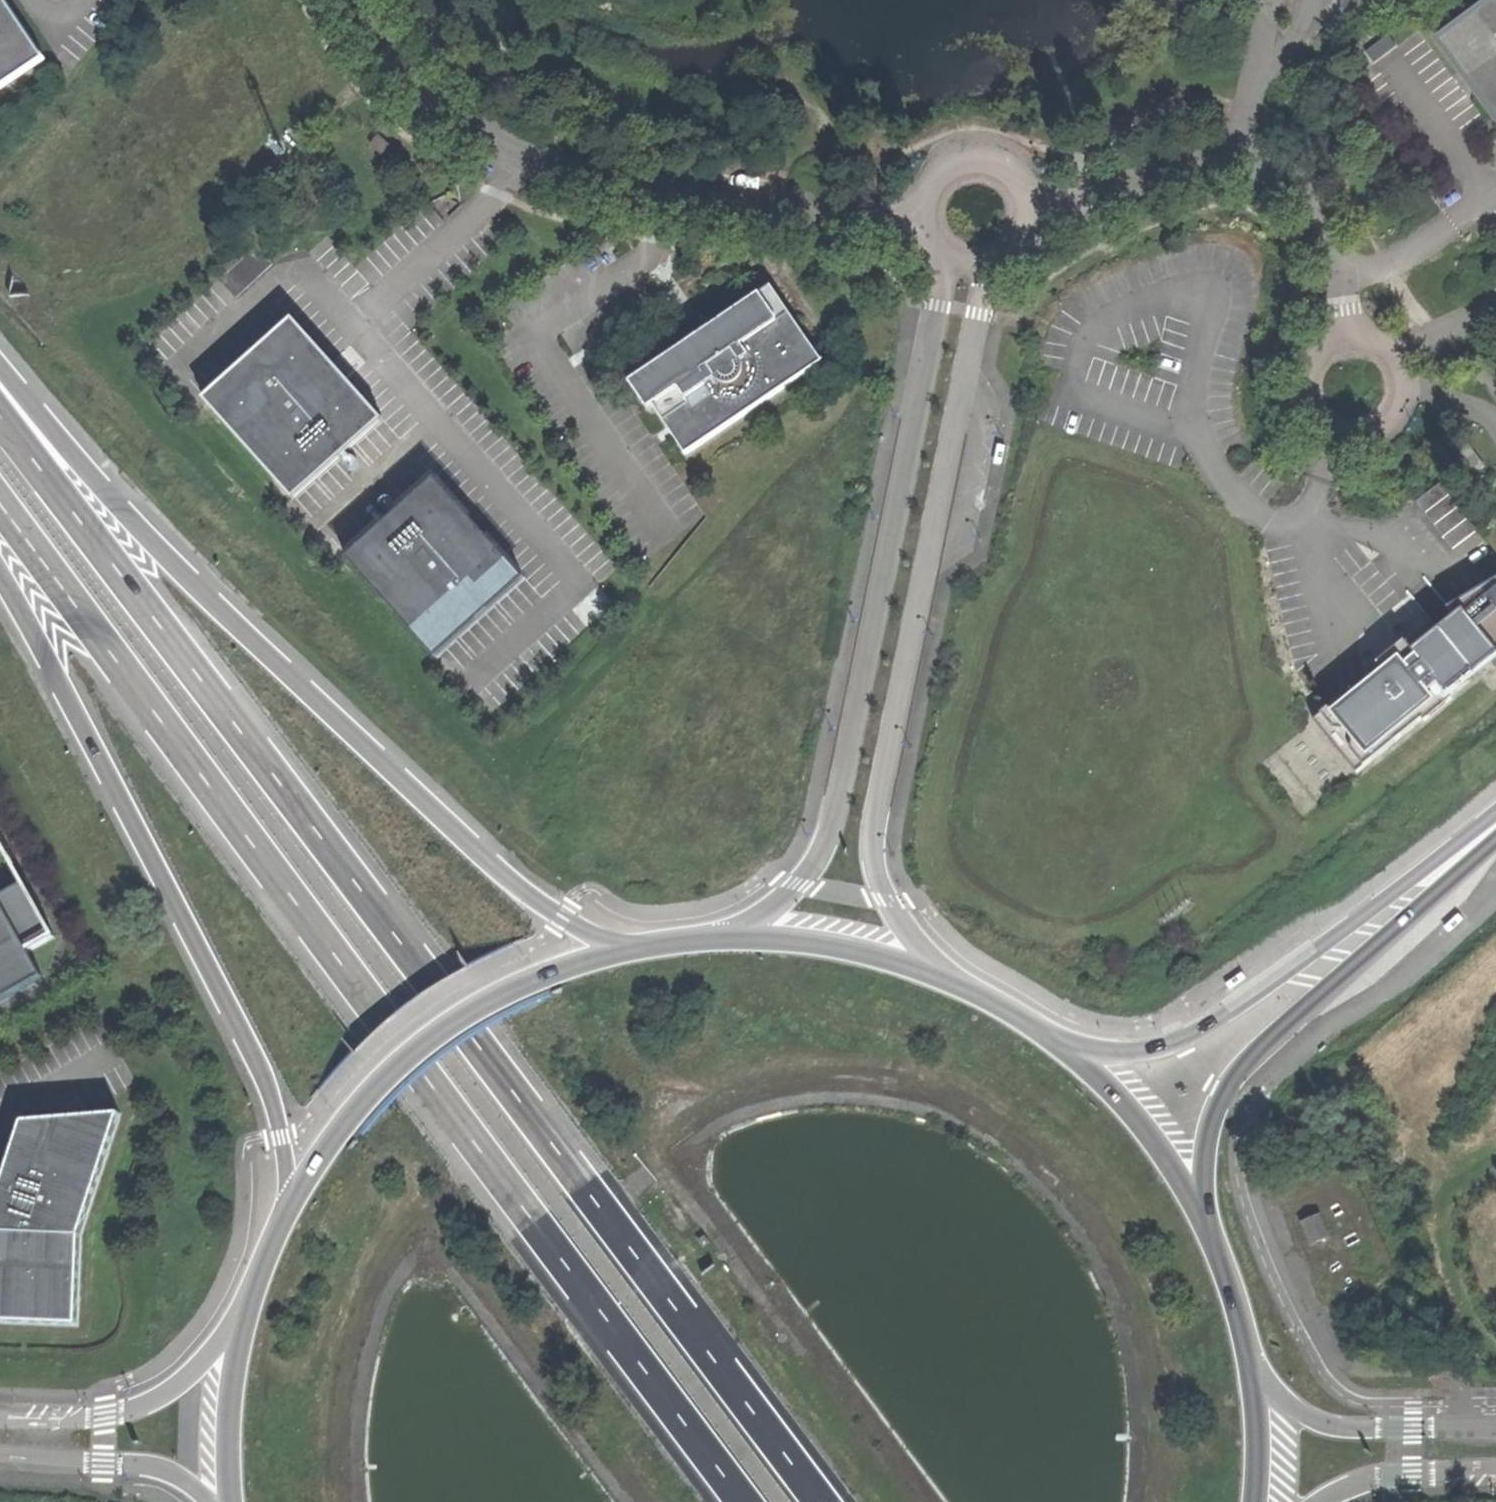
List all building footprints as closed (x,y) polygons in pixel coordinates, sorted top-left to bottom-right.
[(1339,16),(1349,0),(1339,0),(1339,16)] [(1434,42),(1468,87),(1494,122),(1495,120),(1495,1),(1494,2),(1493,0),(1490,0),(1434,42)] [(39,62),(0,3),(0,88),(39,62)] [(679,456),(814,363),(765,287),(706,327),(623,384),(642,411),(648,408),(679,456)] [(289,500),(377,421),(334,373),(289,323),(202,401),(289,500)] [(1462,476),(1478,464),(1465,446),(1449,458),(1462,476)] [(430,658),(518,580),(466,523),(430,482),(344,559),(430,658)] [(1471,530),(1435,483),(1411,501),(1447,548),(1471,530)] [(1472,674),(1429,622),(1310,722),(1353,775),(1472,674)] [(24,955),(49,941),(18,886),(0,897),(0,1004),(39,981),(24,955)] [(1461,914),(1459,911),(1442,925),(1448,932),(1460,921),(1464,918),(1461,914)] [(1227,986),(1229,990),(1247,978),(1242,971),(1229,980),(1224,983),(1227,986)] [(77,1325),(80,1235),(119,1115),(84,1117),(81,1125),(56,1126),(58,1119),(24,1122),(0,1192),(0,1322),(18,1322),(77,1325)]
